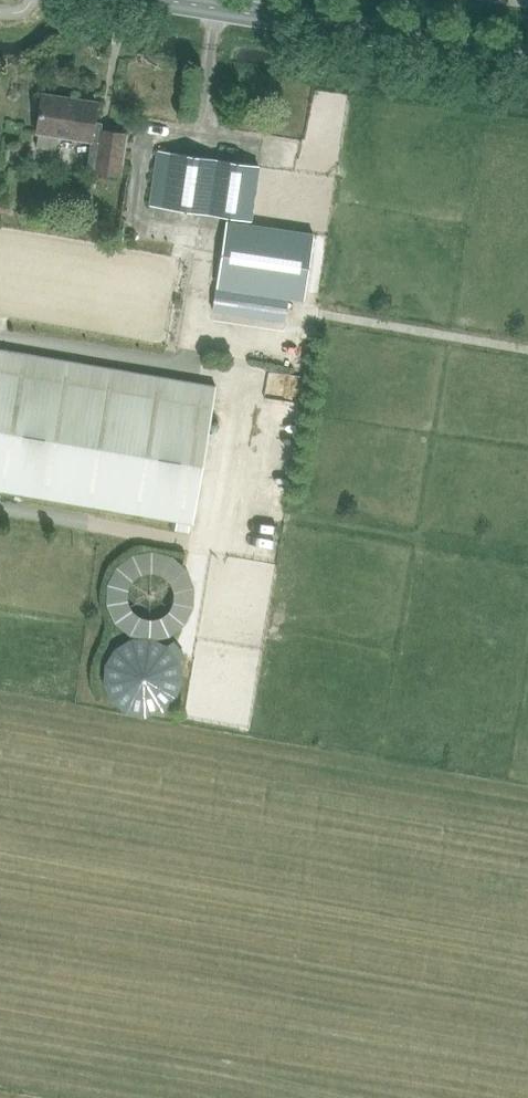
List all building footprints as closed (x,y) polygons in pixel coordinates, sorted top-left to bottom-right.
[(36,147),(56,150),(59,135),(91,140),(92,138),(100,139),(103,121),(94,120),(97,102),(42,94),(36,131),(38,131),(36,147)] [(120,174),(126,133),(106,130),(100,172),(120,174)] [(249,219),(257,163),(158,148),(150,204),(249,219)] [(10,202),(0,200),(0,212),(8,214),(10,202)] [(66,259),(59,311),(163,325),(168,281),(179,283),(185,240),(22,219),(20,232),(12,231),(10,246),(46,250),(45,256),(66,259)] [(303,300),(314,233),(228,220),(217,287),(303,300)] [(192,522),(216,386),(0,349),(0,489),(192,522)] [(284,380),(288,359),(279,358),(275,378),(284,380)]
